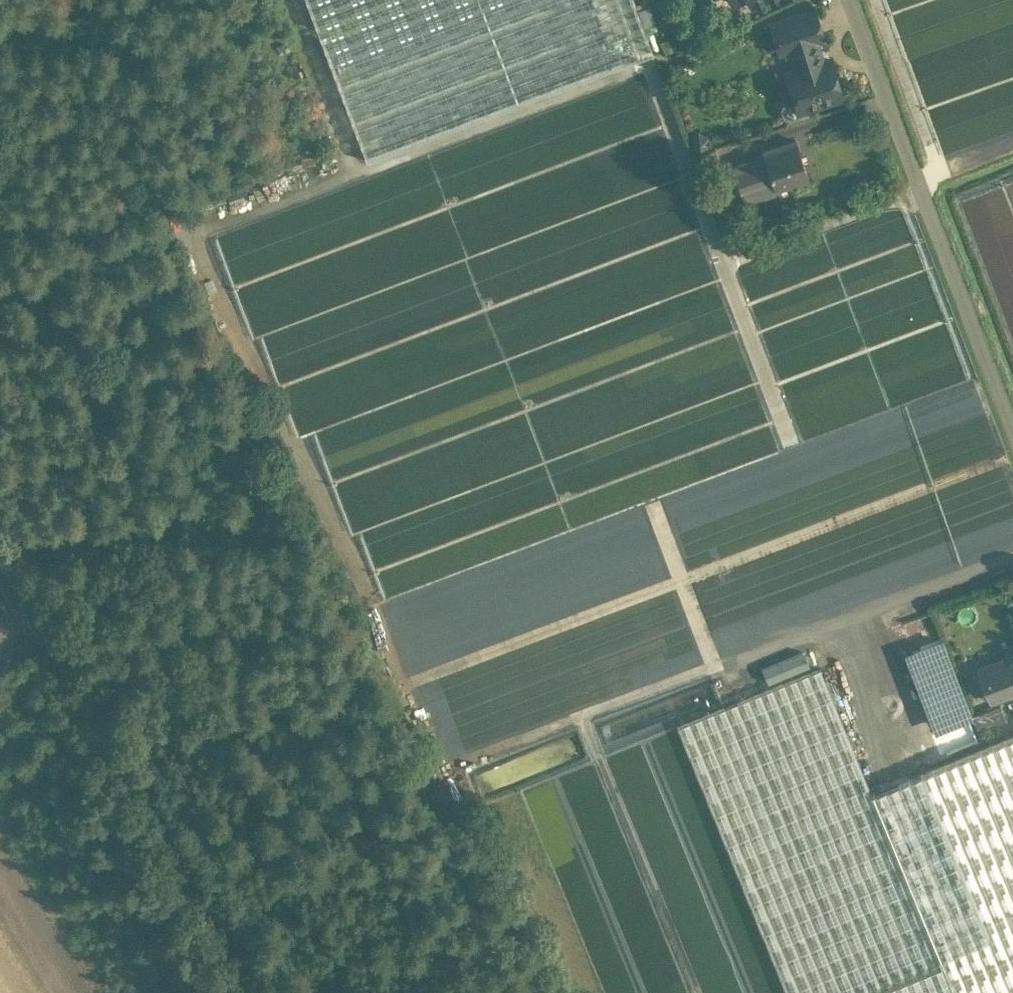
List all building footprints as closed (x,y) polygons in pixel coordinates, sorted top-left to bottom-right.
[(368,160),(653,52),(634,0),(307,0),(368,160)] [(814,9),(772,22),(781,49),(791,46),(815,39),(823,36),(814,9)] [(815,39),(791,46),(798,68),(788,71),(794,90),(783,93),(785,99),(781,108),(783,116),(792,120),(811,114),(809,106),(842,95),(830,57),(822,60),(815,39)] [(796,139),(764,150),(766,155),(735,165),(746,198),(780,187),(809,177),(796,139)] [(715,149),(692,156),(696,167),(719,160),(715,149)] [(943,640),(913,651),(942,726),(972,715),(943,640)] [(806,647),(764,666),(770,681),(812,663),(806,647)] [(1000,659),(1000,660),(979,667),(991,700),(1012,692),(1012,654),(1000,659)] [(882,815),(881,815),(820,667),(677,726),(787,992),(956,992),(950,978),(940,956),(939,953),(882,815)] [(1000,704),(972,715),(978,731),(1006,720),(1000,704)] [(921,771),(990,935),(1012,926),(1012,738),(1011,733),(921,771)] [(981,936),(924,798),(882,815),(939,953),(981,936)] [(940,956),(950,978),(999,958),(1012,952),(1012,926),(990,935),(940,956)] [(999,958),(1012,992),(1012,952),(999,958)] [(950,978),(956,992),(1012,992),(999,958),(950,978)]
